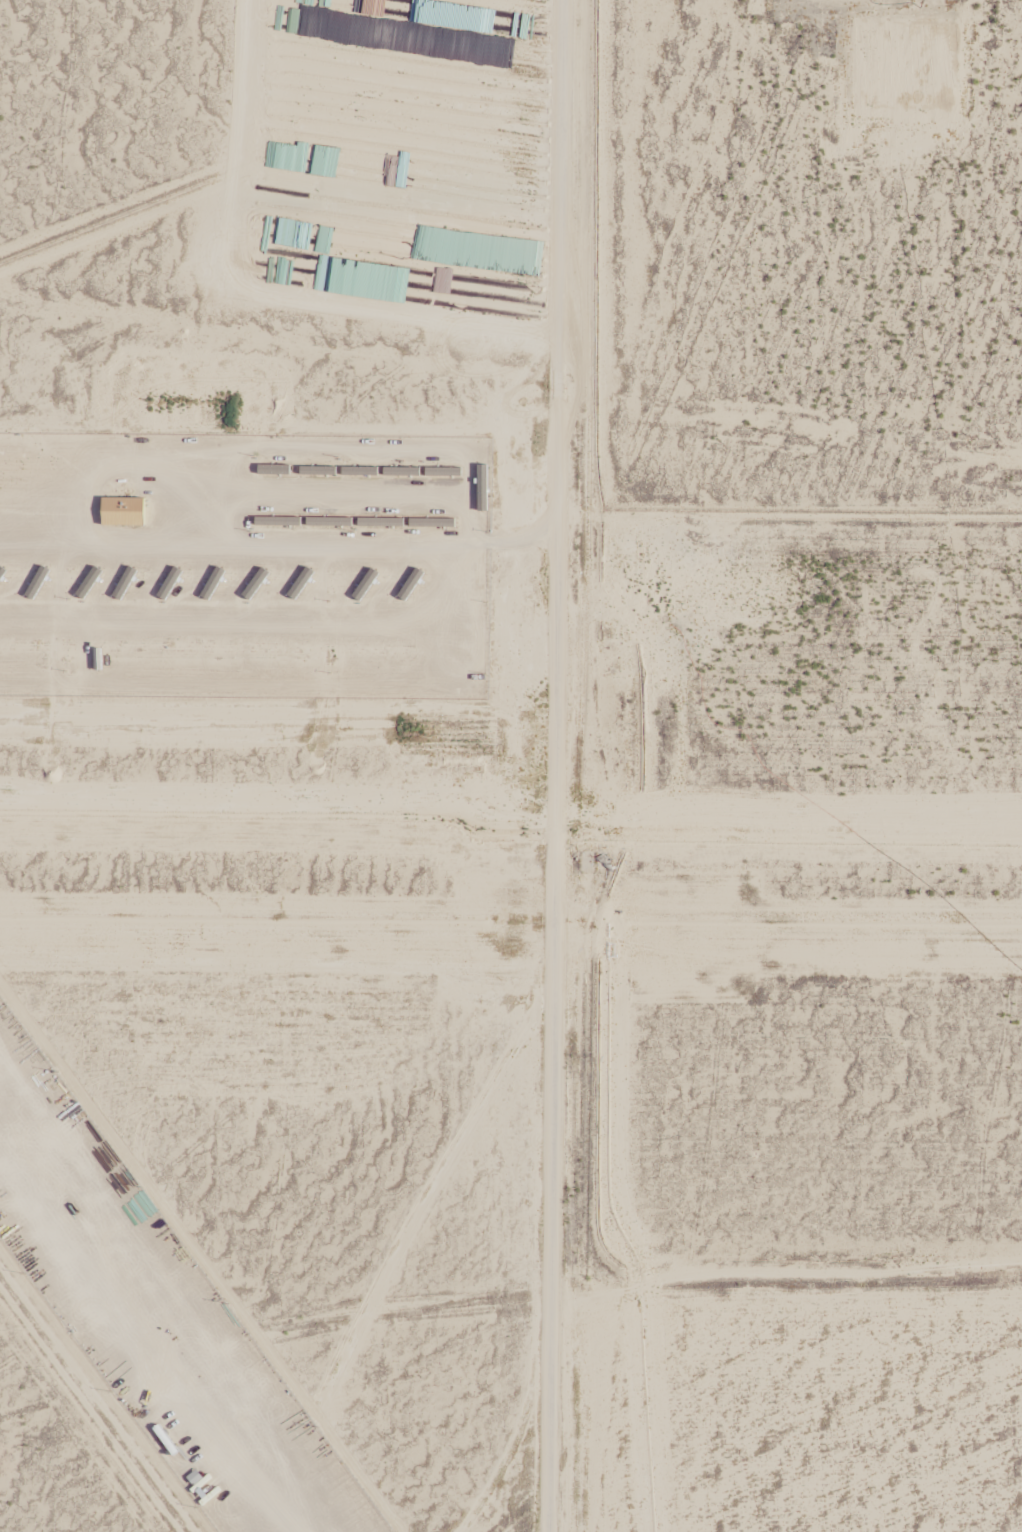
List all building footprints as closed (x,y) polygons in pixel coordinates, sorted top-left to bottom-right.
[(528,320),(530,285),(500,283),(499,298),(503,298),(502,309),(494,308),(494,317),(528,320)] [(146,500),(104,499),(103,526),(145,527),(146,500)]
